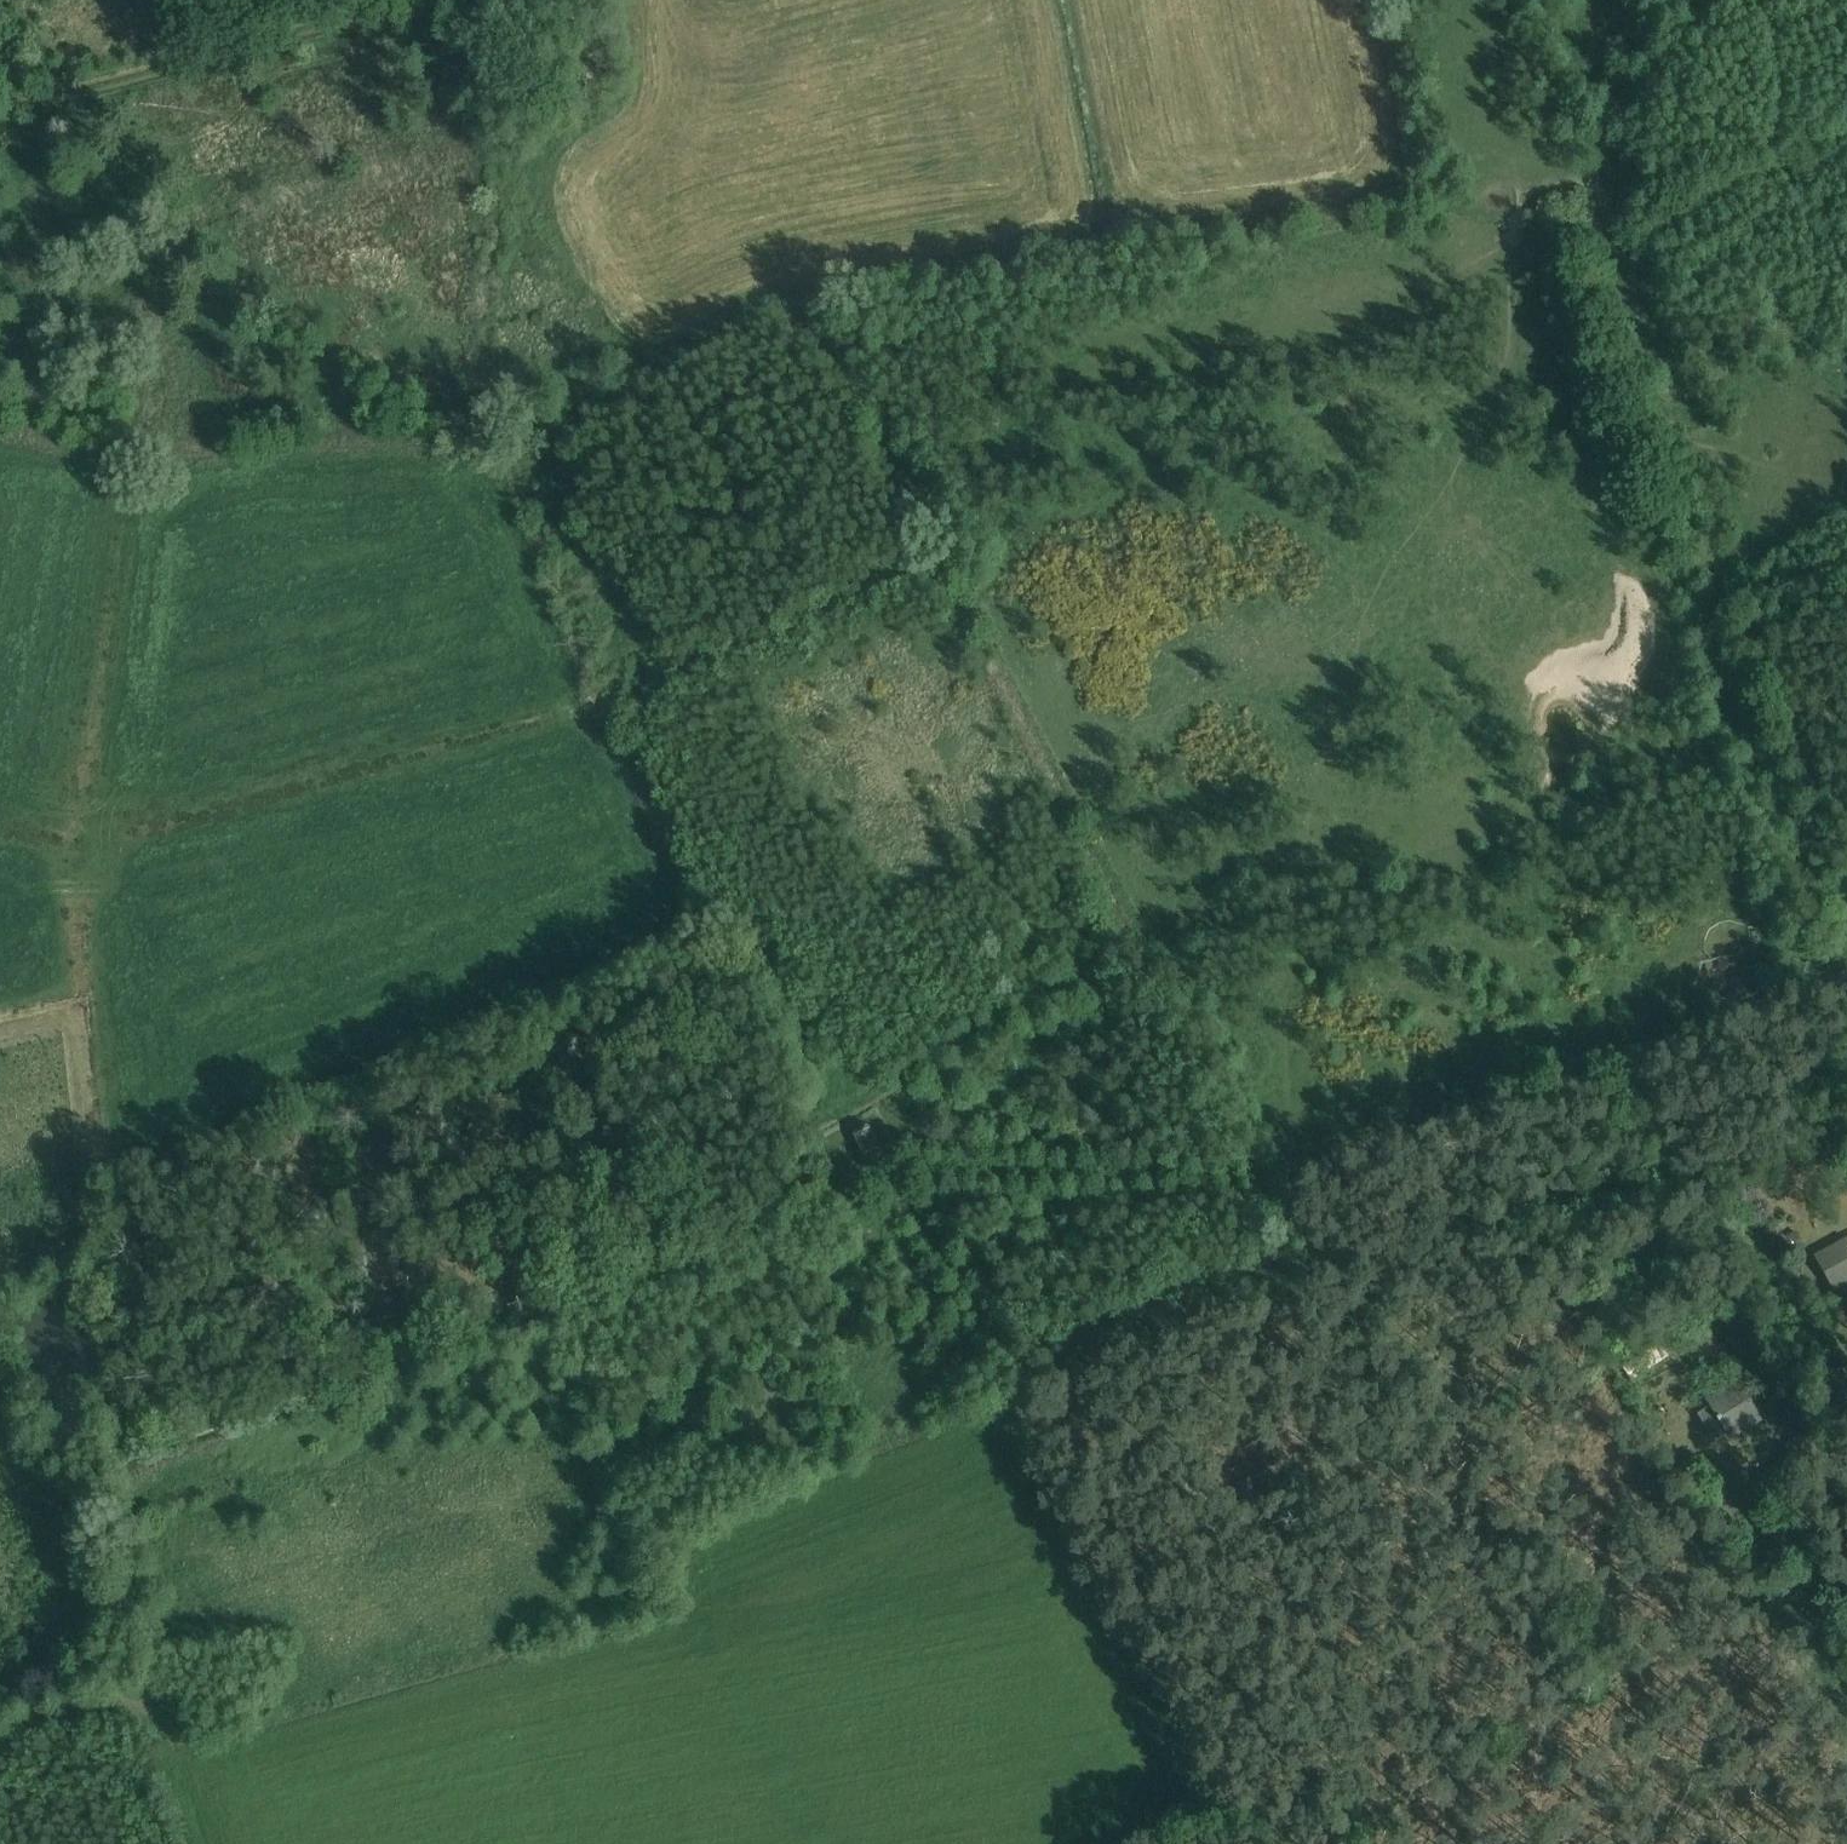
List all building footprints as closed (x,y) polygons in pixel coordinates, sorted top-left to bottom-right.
[(79,183),(100,180),(97,164),(77,167),(79,183)] [(855,1137),(864,1157),(881,1149),(871,1129),(855,1137)] [(1645,1184),(1656,1200),(1669,1192),(1659,1175),(1645,1184)] [(1739,1193),(1755,1220),(1768,1212),(1752,1185),(1739,1193)] [(1796,1231),(1781,1238),(1789,1255),(1804,1247),(1796,1231)] [(1814,1257),(1833,1292),(1846,1284),(1846,1240),(1814,1257)] [(1736,1381),(1705,1400),(1710,1408),(1698,1415),(1714,1442),(1726,1435),(1728,1437),(1736,1432),(1740,1437),(1748,1432),(1745,1427),(1760,1418),(1736,1381)]
